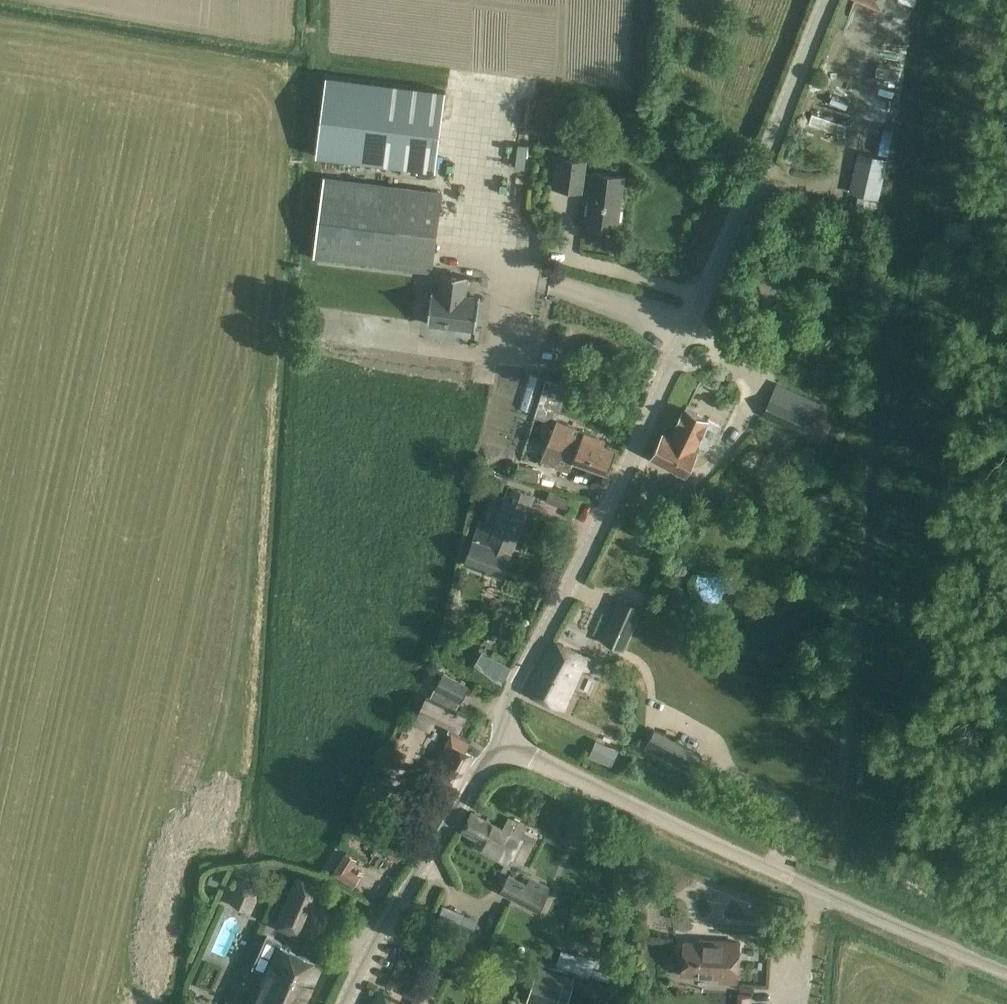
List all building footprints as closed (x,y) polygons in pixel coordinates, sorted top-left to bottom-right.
[(327,75),(316,155),(436,171),(446,91),(327,75)] [(840,130),(842,120),(811,115),(810,124),(840,130)] [(553,127),(541,125),(539,145),(550,146),(553,127)] [(857,156),(854,190),(883,192),(886,159),(857,156)] [(591,190),(587,220),(617,224),(623,176),(595,173),(595,174),(585,173),(586,161),(557,157),(556,167),(553,187),(581,190),(581,188),(591,190)] [(313,256),(431,271),(441,192),(323,177),(313,256)] [(431,291),(427,323),(476,330),(480,297),(466,295),(468,275),(442,272),(439,292),(431,291)] [(767,276),(757,278),(763,306),(774,304),(767,276)] [(762,416),(807,436),(817,416),(772,396),(762,416)] [(710,419),(695,412),(685,407),(684,410),(682,410),(676,423),(677,424),(671,436),(663,432),(651,457),(687,474),(699,448),(697,447),(710,419)] [(573,460),(581,463),(607,474),(616,451),(603,446),(605,441),(556,421),(541,460),(568,471),(573,460)] [(520,462),(516,478),(537,483),(541,467),(520,462)] [(504,492),(510,476),(487,467),(481,483),(504,492)] [(475,535),(464,562),(483,569),(483,568),(502,575),(510,553),(514,544),(533,495),(514,487),(497,527),(484,521),(478,536),(475,535)] [(549,491),(546,501),(565,508),(569,499),(549,491)] [(538,589),(530,605),(540,609),(547,594),(538,589)] [(618,596),(600,640),(624,650),(643,606),(618,596)] [(554,640),(526,692),(564,708),(582,667),(588,670),(593,658),(554,640)] [(478,650),(471,664),(503,682),(511,667),(478,650)] [(429,697),(425,696),(416,714),(433,724),(435,720),(450,728),(447,733),(451,735),(436,763),(445,768),(441,775),(458,785),(473,757),(465,752),(469,744),(458,738),(461,732),(458,730),(466,715),(456,710),(468,687),(440,674),(429,697)] [(656,755),(691,774),(700,757),(665,738),(656,755)] [(596,739),(588,756),(611,766),(619,749),(596,739)] [(473,846),(503,861),(506,863),(526,825),(508,816),(503,828),(471,812),(461,831),(477,839),(473,846)] [(571,820),(563,839),(576,844),(584,826),(571,820)] [(332,874),(354,888),(362,876),(351,870),(357,860),(346,852),(332,874)] [(500,893),(540,912),(546,898),(552,885),(531,875),(528,882),(509,874),(500,893)] [(275,925),(297,936),(312,903),(314,904),(322,886),(296,876),(275,925)] [(239,878),(229,900),(252,910),(262,888),(239,878)] [(479,921),(468,917),(465,916),(466,915),(444,907),(437,924),(474,936),(479,921)] [(724,941),(709,940),(709,943),(684,941),(682,973),(721,976),(720,982),(737,982),(739,954),(723,953),(724,941)] [(322,964),(280,945),(261,986),(257,984),(248,1003),(304,1003),(322,964)] [(595,979),(611,983),(613,977),(594,969),(597,960),(579,953),(578,956),(562,950),(557,965),(590,977),(595,979)] [(564,981),(538,972),(527,1003),(557,1003),(564,981)] [(588,979),(583,994),(606,1001),(611,986),(588,979)] [(373,1003),(403,1003),(379,992),(373,1003)]
